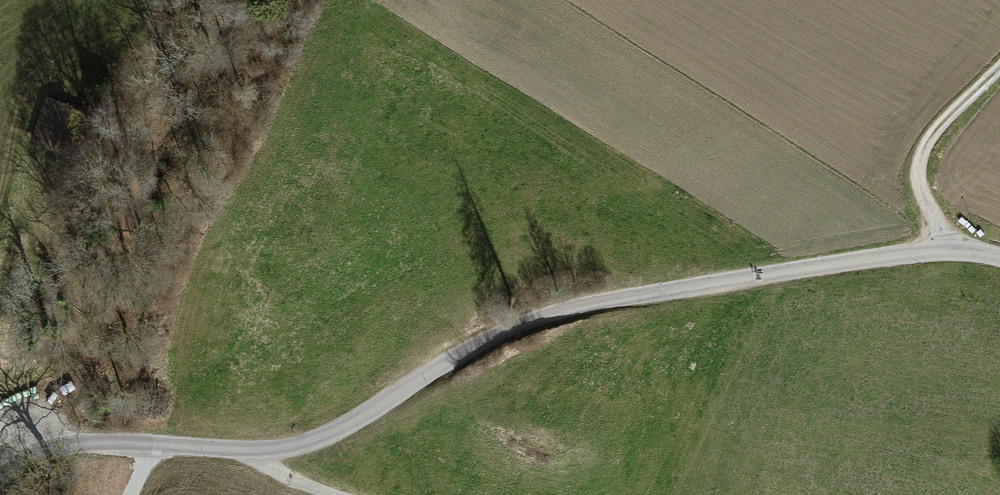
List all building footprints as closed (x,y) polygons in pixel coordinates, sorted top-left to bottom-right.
[(72,107),(47,99),(33,143),(58,151),(72,107)]
